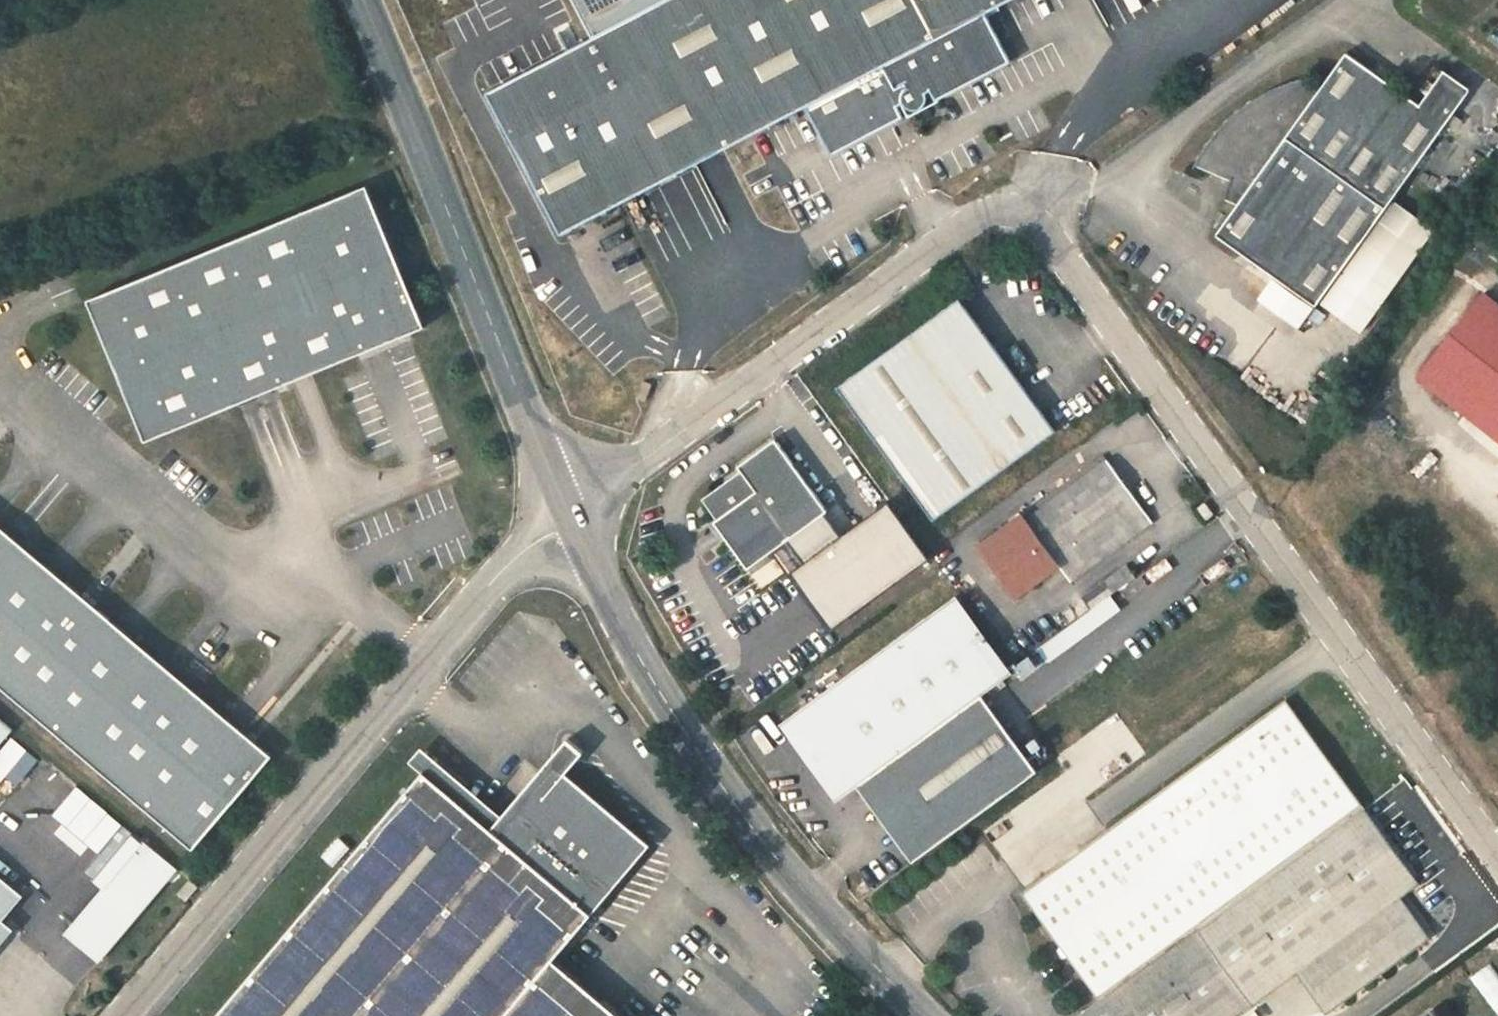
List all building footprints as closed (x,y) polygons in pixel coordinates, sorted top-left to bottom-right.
[(974,83),(932,0),(662,0),(594,35),(501,86),(576,230),(898,63),(903,74),(920,65),(927,78),(921,83),(918,89),(917,93),(923,100),(931,105),(932,105),(938,102),(940,85),(951,81),(956,93),(974,83)] [(594,35),(662,0),(576,0),(594,35)] [(974,83),(1024,57),(998,8),(1013,0),(932,0),(974,83)] [(1227,231),(1301,280),(1327,302),(1462,113),(1481,87),(1454,67),(1430,101),(1357,49),(1329,88),(1319,76),(1321,76),(1320,74),(1307,77),(1289,83),(1276,89),(1261,98),(1247,109),(1238,117),(1229,126),(1220,138),(1214,147),(1211,151),(1204,164),(1207,166),(1208,163),(1229,171),(1242,176),(1236,195),(1249,200),(1227,231)] [(426,327),(367,185),(88,299),(146,441),(426,327)] [(1494,290),(1428,373),(1497,428),(1497,293),(1494,290)] [(851,382),(946,514),(1066,427),(972,296),(851,382)] [(789,435),(721,490),(729,500),(723,505),(730,514),(722,521),(757,567),(841,505),(789,435)] [(1166,520),(1124,461),(1040,521),(1035,514),(994,544),(1030,593),(1073,562),(1085,578),(1166,520)] [(1216,501),(1209,505),(1217,518),(1224,513),(1216,501)] [(273,755),(0,525),(0,686),(194,849),(273,755)] [(1124,566),(1084,595),(1094,608),(1044,644),(1054,658),(1121,610),(1110,594),(1133,578),(1124,566)] [(971,588),(793,717),(849,795),(871,780),(899,818),(926,856),(1051,765),(994,688),(1026,664),(971,588)] [(1035,887),(1115,996),(1378,803),(1298,694),(1035,887)] [(1070,744),(1100,786),(1144,754),(1115,713),(1070,744)] [(12,730),(0,719),(0,744),(12,730)] [(216,1015),(527,1015),(566,972),(553,960),(651,845),(556,764),(497,834),(424,771),(216,1015)] [(103,888),(142,841),(123,825),(122,826),(76,787),(52,814),(99,854),(83,872),(103,888)] [(1431,878),(1378,803),(1115,996),(1091,1014),(1092,1015),(1242,1015),(1309,967),(1339,1009),(1443,933),(1413,891),(1431,878)] [(339,838),(322,856),(333,866),(350,848),(339,838)] [(177,869),(143,840),(142,841),(103,888),(65,933),(99,962),(177,869)] [(24,896),(0,875),(0,924),(24,896)] [(189,879),(177,894),(186,901),(198,886),(189,879)] [(566,972),(527,1015),(619,1015),(566,972)]
